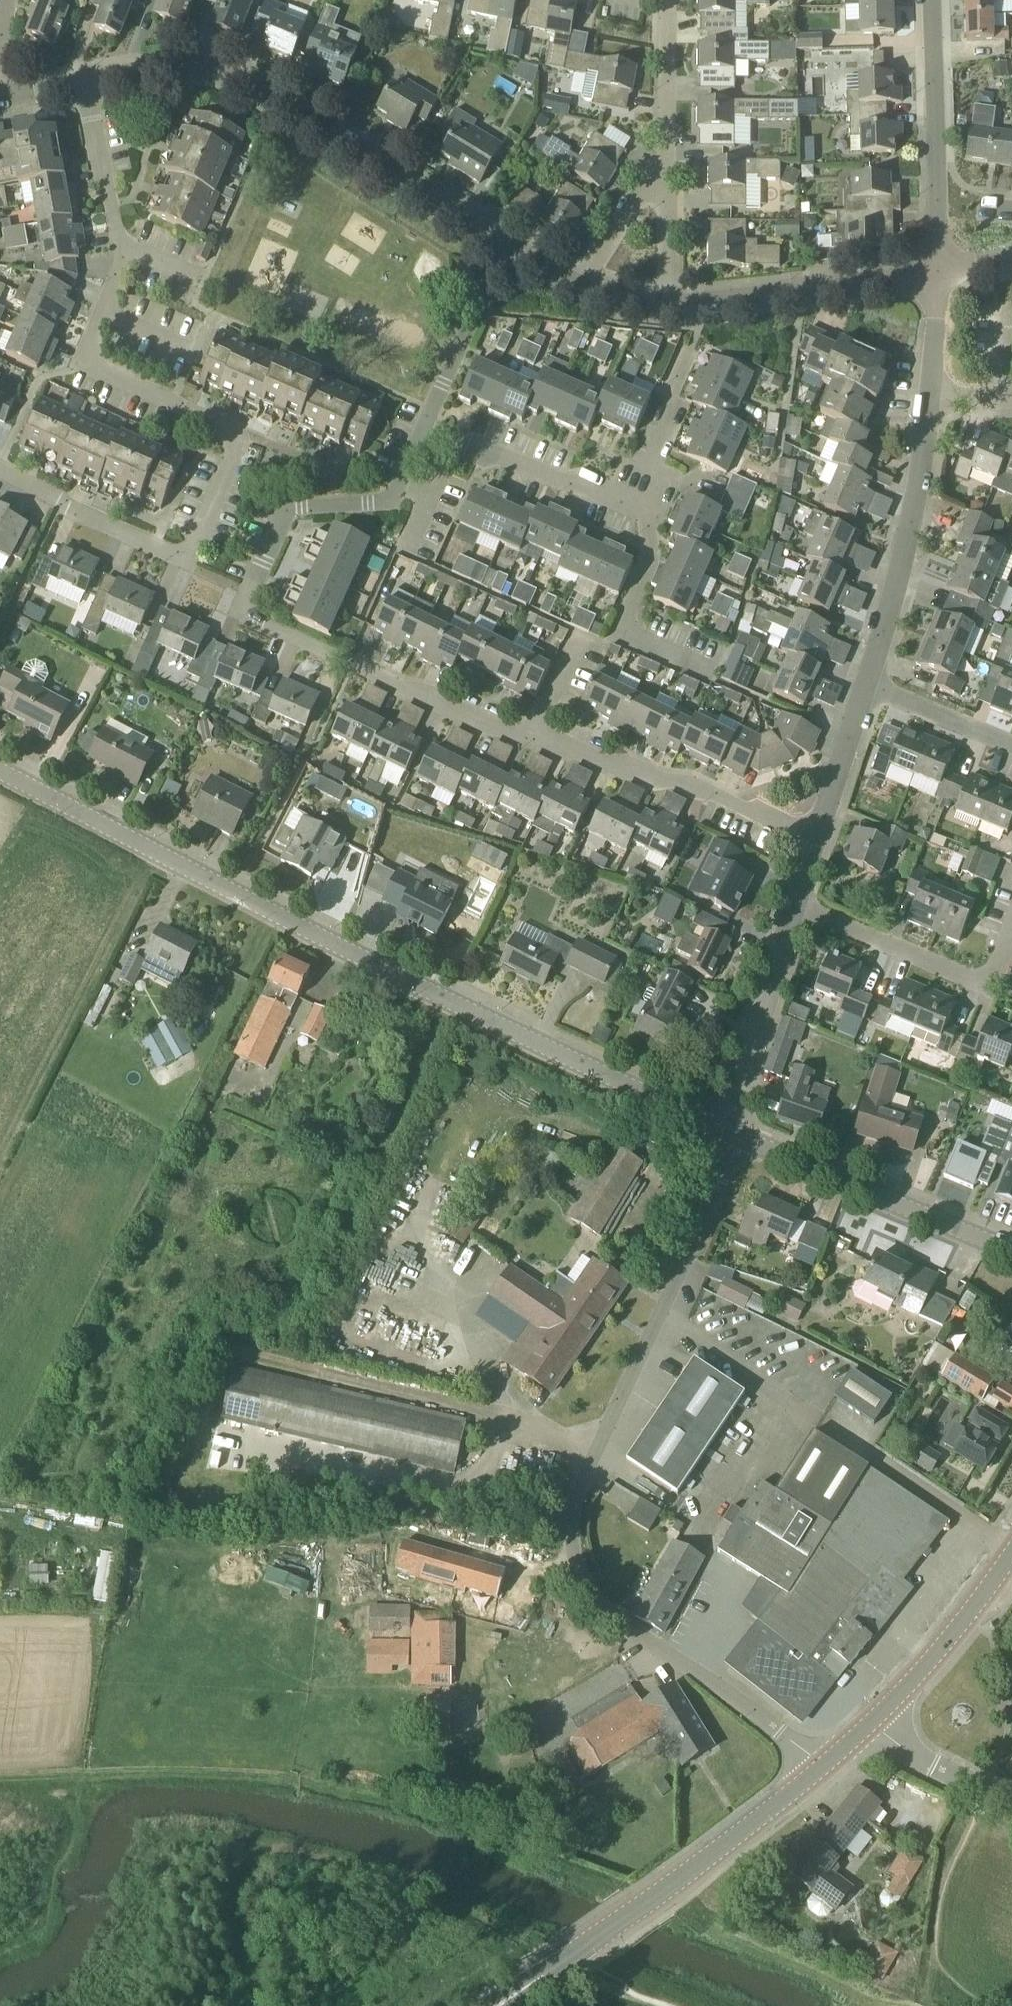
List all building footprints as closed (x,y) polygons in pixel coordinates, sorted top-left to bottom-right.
[(70,12),(40,0),(36,0),(28,20),(33,22),(27,36),(55,47),(70,12)] [(132,7),(121,3),(122,0),(92,0),(104,5),(95,28),(120,38),(132,7)] [(196,0),(162,0),(156,15),(183,26),(186,18),(188,18),(196,0)] [(207,3),(218,7),(210,27),(240,40),(253,7),(237,0),(208,0),(207,3)] [(440,5),(438,16),(434,15),(430,37),(449,41),(456,0),(416,0),(440,5)] [(468,13),(498,20),(496,31),(492,30),(488,52),(506,56),(508,47),(517,0),(470,0),(468,13)] [(546,0),(531,0),(526,28),(556,34),(554,45),(551,44),(546,67),(564,70),(568,53),(579,0),(578,0),(552,0),(552,1),(546,0)] [(770,0),(698,0),(698,13),(704,13),(704,19),(701,19),(701,32),(698,32),(698,33),(706,33),(706,43),(748,44),(748,31),(736,31),(736,4),(747,4),(747,7),(770,7),(770,0)] [(993,15),(993,1),(1008,1),(1008,0),(966,0),(967,16),(993,15)] [(292,60),(305,28),(283,20),(288,9),(268,1),(253,39),(265,44),(263,49),(292,60)] [(893,33),(893,6),(862,7),(862,22),(847,23),(847,35),(862,34),(862,36),(894,34),(894,33),(893,33)] [(402,16),(386,10),(381,24),(396,30),(402,16)] [(994,30),(993,15),(967,16),(967,41),(1009,40),(1009,29),(994,30)] [(343,86),(356,54),(340,48),(343,38),(318,28),(305,60),(318,65),(312,78),(325,83),(327,80),(343,86)] [(798,51),(824,50),(823,35),(797,36),(798,51)] [(735,90),(735,78),(749,79),(749,63),(767,63),(768,44),(748,44),(706,43),(698,43),(698,69),(704,69),(704,75),(700,75),(700,88),(697,88),(697,89),(735,90)] [(768,44),(768,61),(774,61),(780,54),(780,44),(768,44)] [(506,56),(506,57),(518,59),(520,60),(522,50),(517,49),(508,47),(506,56)] [(633,94),(638,67),(568,53),(564,70),(565,70),(564,71),(587,76),(582,97),(585,100),(593,101),(592,105),(629,112),(629,111),(627,110),(629,97),(626,96),(627,92),(633,94)] [(874,68),(884,67),(884,53),(874,53),(874,68)] [(1007,60),(993,60),(994,77),(1007,76),(1007,60)] [(519,62),(514,75),(533,87),(538,68),(519,62)] [(893,90),(893,76),(860,77),(861,93),(847,93),(847,116),(887,115),(887,103),(902,102),(901,90),(893,90)] [(439,101),(410,83),(405,91),(394,84),(378,109),(389,116),(387,121),(405,132),(415,116),(426,122),(439,101)] [(556,114),(559,97),(545,95),(542,111),(556,114)] [(770,102),(697,101),(697,127),(704,127),(704,133),(700,132),(700,146),(697,146),(697,147),(735,148),(735,117),(747,117),(747,120),(769,121),(798,120),(798,102),(770,102)] [(502,146),(473,128),(477,122),(456,109),(445,127),(455,133),(441,154),(453,161),(450,166),(468,177),(479,161),(490,168),(502,146)] [(1011,164),(1011,135),(986,131),(988,113),(975,111),(974,114),(968,158),(996,162),(996,164),(1011,167),(1011,164)] [(246,135),(192,112),(190,118),(194,120),(188,134),(184,132),(177,148),(173,146),(169,157),(173,158),(166,174),(170,175),(164,189),(160,188),(160,189),(155,198),(159,200),(153,215),(202,236),(220,195),(215,193),(233,155),(237,156),(246,135)] [(887,127),(887,115),(847,116),(847,117),(850,117),(850,139),(861,138),(862,154),(895,153),(895,138),(903,138),(903,126),(887,127)] [(37,125),(13,129),(14,132),(5,134),(4,130),(0,131),(0,177),(17,174),(19,186),(31,184),(65,178),(56,130),(38,133),(37,125)] [(628,153),(595,133),(580,158),(570,152),(572,150),(552,138),(550,141),(543,154),(604,192),(617,170),(612,166),(614,162),(617,164),(624,153),(627,154),(628,153)] [(815,163),(814,150),(801,150),(802,163),(815,163)] [(781,180),(781,162),(709,161),(709,187),(715,187),(715,193),(711,192),(711,206),(709,206),(709,207),(746,208),(746,177),(758,177),(758,180),(781,180)] [(784,178),(795,183),(800,172),(788,167),(784,178)] [(891,186),(891,175),(852,176),(853,188),(844,188),(845,212),(901,211),(900,186),(891,186)] [(66,187),(65,178),(31,184),(34,203),(76,196),(75,186),(66,187)] [(597,202),(565,183),(549,208),(540,202),(541,199),(522,188),(512,204),(573,241),(587,219),(581,216),(584,211),(587,213),(594,202),(596,204),(597,202)] [(8,208),(5,188),(0,189),(0,210),(8,208)] [(38,224),(72,218),(70,209),(78,207),(76,196),(34,203),(38,224)] [(831,249),(859,248),(885,248),(884,236),(893,236),(893,212),(901,212),(901,211),(845,212),(837,212),(838,237),(831,237),(831,249)] [(803,216),(803,229),(811,229),(816,224),(816,216),(803,216)] [(74,228),(72,218),(38,224),(42,244),(83,237),(82,226),(74,228)] [(3,230),(12,228),(11,220),(2,221),(3,230)] [(746,248),(746,221),(708,221),(708,223),(711,223),(711,236),(715,236),(715,240),(708,240),(708,266),(780,267),(780,248),(757,248),(746,248)] [(787,222),(787,239),(799,239),(799,222),(787,222)] [(7,250),(15,249),(29,246),(26,226),(12,228),(3,230),(7,250)] [(78,277),(75,260),(79,259),(77,249),(85,248),(83,237),(42,244),(45,264),(35,265),(35,272),(53,274),(78,277)] [(206,262),(212,249),(202,245),(196,258),(206,262)] [(67,302),(78,277),(53,274),(49,282),(40,279),(36,289),(23,284),(19,292),(70,315),(75,305),(67,302)] [(66,325),(70,315),(19,292),(15,301),(28,307),(24,317),(54,330),(58,321),(66,325)] [(54,352),(58,343),(50,339),(54,330),(24,317),(16,335),(54,352)] [(824,379),(837,348),(829,345),(832,337),(810,328),(800,351),(812,356),(805,371),(824,379)] [(577,351),(584,335),(575,331),(568,347),(577,351)] [(280,362),(242,345),(243,341),(222,332),(199,385),(205,387),(207,383),(221,389),(219,394),(234,400),(233,404),(243,409),(245,405),(260,411),(262,407),(276,414),(274,418),(285,422),(287,418),(301,424),(299,428),(314,435),(313,439),(323,444),(325,440),(340,446),(342,442),(356,448),(354,452),(360,455),(383,402),(362,393),(360,397),(321,380),(323,376),(282,358),(280,362)] [(505,353),(513,337),(503,333),(496,349),(505,353)] [(49,362),(54,352),(16,335),(7,355),(38,369),(42,359),(49,362)] [(655,336),(651,345),(658,348),(659,348),(663,339),(656,336),(655,335),(655,336)] [(597,360),(605,344),(595,339),(588,356),(597,360)] [(526,361),(533,344),(524,340),(517,357),(526,361)] [(644,361),(651,344),(642,341),(635,357),(644,361)] [(877,403),(886,381),(879,377),(886,361),(841,341),(837,348),(824,379),(822,383),(833,387),(821,416),(829,420),(863,433),(864,433),(873,411),(870,409),(873,402),(877,403)] [(535,365),(542,348),(533,344),(526,361),(535,365)] [(605,344),(597,360),(606,364),(613,347),(605,344)] [(652,363),(658,348),(651,345),(651,344),(644,361),(652,363)] [(754,374),(714,356),(708,371),(700,367),(696,377),(743,398),(754,374)] [(483,404),(498,371),(477,362),(460,401),(471,406),(474,400),(483,404)] [(500,419),(517,380),(498,371),(483,404),(492,408),(489,414),(500,419)] [(549,414),(564,381),(543,372),(536,388),(537,388),(526,411),(527,412),(537,416),(540,409),(549,414)] [(733,420),(743,398),(696,377),(692,386),(700,389),(693,403),(708,410),(708,409),(733,420)] [(523,422),(527,412),(526,411),(537,388),(536,388),(517,380),(500,419),(510,424),(513,417),(523,422)] [(566,429),(584,390),(564,381),(549,414),(559,418),(556,424),(566,429)] [(613,430),(630,391),(610,382),(603,399),(596,415),(597,415),(606,419),(603,425),(613,430)] [(809,388),(804,399),(815,404),(819,393),(809,388)] [(589,431),(597,415),(596,415),(603,399),(584,390),(566,429),(577,434),(580,427),(589,431)] [(636,433),(651,400),(630,391),(613,430),(623,435),(626,428),(636,433)] [(16,400),(0,394),(0,421),(5,424),(16,400)] [(162,451),(143,443),(123,434),(121,438),(81,421),(83,417),(42,399),(21,448),(36,455),(34,459),(45,464),(46,460),(60,466),(59,470),(74,476),(72,480),(83,485),(84,481),(100,488),(101,484),(116,490),(114,494),(124,498),(126,494),(141,501),(143,497),(157,503),(155,507),(161,510),(184,457),(188,450),(178,445),(175,452),(163,447),(162,451)] [(748,427),(733,420),(708,409),(708,410),(702,423),(695,420),(690,429),(737,450),(748,427)] [(768,415),(766,432),(776,433),(778,416),(768,415)] [(802,429),(803,421),(794,420),(792,428),(802,429)] [(863,433),(829,420),(821,437),(841,446),(869,458),(869,457),(873,448),(865,445),(869,435),(864,433),(863,433)] [(800,438),(802,429),(792,428),(791,437),(800,438)] [(727,474),(727,473),(737,450),(690,429),(686,438),(693,442),(687,456),(727,474)] [(1011,446),(1011,443),(986,432),(976,456),(964,451),(955,474),(968,480),(972,469),(996,479),(993,488),(994,489),(1001,473),(1000,473),(1011,446)] [(763,449),(775,451),(777,439),(765,437),(763,449)] [(869,458),(841,446),(833,465),(841,468),(872,481),(876,472),(868,469),(872,459),(869,457),(869,458)] [(1000,473),(1001,473),(994,489),(1007,494),(1011,482),(1011,446),(1000,473)] [(948,457),(945,464),(952,467),(955,460),(948,457)] [(781,470),(795,472),(795,471),(797,463),(787,462),(787,460),(783,460),(781,470)] [(872,481),(841,468),(832,487),(871,504),(875,494),(867,491),(872,481)] [(793,484),(795,472),(781,470),(780,480),(793,484)] [(742,522),(758,486),(734,475),(718,510),(689,497),(685,507),(678,504),(674,515),(713,532),(721,513),(742,522)] [(866,514),(871,504),(832,487),(824,507),(854,520),(859,511),(866,514)] [(481,534),(498,495),(487,490),(485,497),(475,493),(460,525),(481,534)] [(481,534),(500,543),(515,510),(505,506),(508,500),(498,495),(481,534)] [(789,519),(796,503),(783,498),(778,515),(777,515),(775,524),(784,526),(786,518),(789,519)] [(10,516),(12,512),(0,506),(0,535),(10,516)] [(537,512),(527,508),(524,515),(515,510),(500,543),(520,552),(525,543),(524,543),(538,510),(537,512)] [(544,551),(561,512),(551,508),(548,514),(538,510),(524,543),(525,543),(544,551)] [(854,556),(858,547),(850,544),(855,534),(826,521),(828,517),(814,511),(804,534),(816,539),(854,556)] [(563,560),(578,528),(569,523),(571,517),(561,512),(544,551),(563,560)] [(966,524),(989,533),(994,522),(971,512),(966,524)] [(705,551),(713,532),(674,515),(669,525),(676,528),(671,538),(674,539),(674,538),(713,556),(714,555),(705,551)] [(22,561),(38,531),(10,516),(0,535),(0,555),(10,560),(13,556),(22,561)] [(994,522),(993,533),(1002,533),(1003,522),(994,522)] [(782,534),(784,526),(775,524),(773,532),(782,534)] [(1010,585),(1006,583),(1011,569),(1011,558),(1011,557),(1011,555),(1011,543),(989,534),(989,533),(966,524),(957,544),(965,547),(958,564),(1009,585),(1010,585)] [(794,537),(796,528),(785,526),(783,534),(794,537)] [(370,542),(335,527),(330,537),(316,531),(305,557),(319,563),(310,583),(296,577),(284,603),(298,609),(294,620),(329,635),(370,542)] [(579,578),(593,546),(584,542),(587,535),(577,530),(579,528),(578,528),(563,560),(559,569),(579,578)] [(704,575),(713,556),(674,538),(674,539),(669,549),(676,552),(672,561),(704,575)] [(849,567),(854,556),(816,539),(807,559),(815,563),(838,572),(846,575),(838,572),(842,563),(849,567)] [(599,587),(616,548),(606,543),(603,550),(593,546),(579,578),(599,587)] [(85,594),(99,562),(64,547),(55,568),(42,562),(31,586),(45,592),(52,579),(85,594)] [(619,596),(633,564),(624,559),(627,553),(616,548),(599,587),(619,596)] [(748,571),(752,562),(736,554),(732,563),(748,571)] [(782,570),(785,560),(763,554),(760,563),(769,565),(782,570)] [(462,576),(469,559),(460,555),(453,572),(462,576)] [(471,580),(478,563),(469,559),(462,576),(471,580)] [(704,575),(672,561),(668,570),(661,567),(657,578),(696,595),(704,575)] [(728,572),(744,580),(748,571),(732,563),(728,572)] [(767,573),(769,565),(760,563),(758,570),(767,573)] [(845,598),(849,588),(842,585),(846,575),(838,572),(815,563),(807,581),(845,598)] [(426,577),(429,569),(420,564),(416,572),(426,577)] [(1000,610),(1009,585),(958,564),(947,590),(971,600),(967,611),(989,620),(994,608),(1000,610)] [(426,577),(435,581),(439,573),(429,569),(426,577)] [(502,594),(509,578),(499,573),(492,590),(502,594)] [(687,615),(696,595),(657,578),(652,588),(658,591),(654,601),(687,615)] [(140,627),(154,596),(119,580),(110,601),(97,595),(82,630),(95,636),(101,622),(102,623),(108,612),(140,627)] [(841,608),(845,598),(807,581),(799,601),(829,614),(833,604),(841,608)] [(456,590),(465,595),(469,587),(459,582),(456,590)] [(521,603),(528,586),(519,582),(512,599),(521,603)] [(528,586),(521,603),(530,607),(537,590),(528,586)] [(475,599),(479,591),(469,587),(465,595),(475,599)] [(731,610),(735,602),(718,594),(714,603),(731,610)] [(550,616),(557,599),(548,595),(540,612),(550,616)] [(495,607),(505,612),(509,604),(499,599),(495,607)] [(392,645),(409,610),(389,601),(375,630),(385,635),(382,640),(392,645)] [(26,603),(21,616),(41,625),(46,612),(26,603)] [(710,612),(727,618),(731,610),(714,603),(710,612)] [(515,616),(518,608),(509,604),(505,612),(515,616)] [(748,605),(745,614),(752,616),(754,617),(757,609),(748,605)] [(571,625),(580,629),(587,613),(578,609),(571,625)] [(414,650),(429,620),(409,610),(392,645),(402,650),(404,645),(414,650)] [(984,632),(989,620),(967,611),(962,622),(938,612),(927,637),(964,653),(975,629),(984,632)] [(589,633),(594,624),(597,617),(587,613),(580,629),(589,633)] [(771,613),(770,614),(767,623),(829,650),(833,640),(825,637),(830,627),(799,613),(795,623),(771,613)] [(194,661),(209,630),(174,614),(164,635),(152,629),(141,652),(155,658),(160,646),(194,661)] [(743,622),(751,624),(750,628),(767,636),(768,634),(787,641),(782,652),(790,655),(821,668),(813,665),(817,656),(824,660),(829,650),(767,623),(754,617),(752,616),(745,614),(743,622)] [(15,628),(23,632),(25,634),(31,622),(20,616),(14,628),(15,628)] [(548,623),(538,618),(534,626),(544,631),(548,623)] [(429,620),(414,650),(424,654),(421,659),(431,664),(448,630),(429,620)] [(548,623),(544,631),(552,635),(556,627),(548,623)] [(475,673),(492,638),(473,628),(467,639),(458,658),(458,659),(467,663),(465,668),(475,673)] [(453,669),(458,659),(458,658),(467,639),(448,630),(431,664),(440,669),(443,664),(453,669)] [(750,660),(758,641),(738,633),(739,634),(734,645),(736,646),(734,653),(746,658),(750,660)] [(959,695),(964,682),(954,678),(964,653),(927,637),(916,664),(941,674),(936,686),(959,695)] [(496,677),(511,648),(492,638),(475,673),(484,678),(487,673),(496,677)] [(618,657),(622,649),(612,644),(608,652),(618,657)] [(250,694),(264,663),(229,648),(220,669),(208,664),(198,687),(189,706),(203,712),(211,693),(217,680),(250,694)] [(513,692),(531,657),(511,648),(496,677),(506,682),(504,687),(513,692)] [(536,697),(551,667),(540,662),(545,653),(535,648),(531,657),(513,692),(523,697),(525,692),(536,697)] [(739,673),(746,658),(734,653),(730,660),(729,660),(721,679),(735,684),(739,673)] [(820,690),(824,681),(817,678),(821,668),(790,655),(782,674),(820,690)] [(1007,671),(1011,661),(998,656),(989,678),(1001,683),(991,707),(1011,716),(1011,673),(1007,671)] [(651,662),(641,658),(638,666),(648,670),(651,662)] [(46,666),(36,662),(26,665),(22,673),(11,668),(9,670),(0,688),(18,697),(9,714),(38,729),(36,734),(51,742),(70,706),(42,692),(46,686),(44,685),(49,676),(46,666)] [(657,675),(661,666),(651,662),(648,670),(657,675)] [(671,670),(664,685),(669,688),(676,673),(671,670)] [(816,701),(820,690),(782,674),(773,694),(804,707),(808,697),(816,701)] [(679,685),(687,688),(691,679),(681,675),(677,684),(679,685)] [(600,716),(615,686),(596,676),(578,711),(588,716),(591,711),(600,716)] [(687,688),(696,693),(700,683),(691,679),(687,688)] [(305,727),(319,696),(284,680),(275,701),(262,696),(252,719),(265,725),(271,712),(305,727)] [(363,698),(381,708),(388,694),(370,685),(363,698)] [(679,685),(675,693),(682,697),(687,688),(679,685)] [(635,695),(634,695),(616,686),(615,686),(600,716),(610,720),(608,725),(617,730),(635,695)] [(729,700),(733,692),(723,688),(719,696),(729,700)] [(739,705),(743,697),(733,692),(729,700),(739,705)] [(639,735),(654,705),(635,695),(617,730),(627,735),(629,730),(639,735)] [(351,746),(370,708),(360,703),(356,711),(347,706),(332,736),(351,746)] [(673,715),(673,714),(654,705),(639,735),(649,740),(646,745),(656,750),(673,715)] [(678,755),(682,747),(697,718),(677,707),(673,714),(673,715),(656,750),(666,754),(668,749),(678,755)] [(369,755),(384,725),(376,720),(379,713),(370,708),(351,746),(369,755)] [(809,755),(821,732),(783,714),(772,735),(766,737),(777,767),(794,761),(800,750),(809,755)] [(698,762),(715,727),(697,718),(682,747),(691,752),(688,757),(698,762)] [(137,786),(152,756),(143,751),(149,739),(111,720),(102,737),(92,757),(91,758),(121,774),(119,777),(137,786)] [(388,763),(406,726),(397,722),(393,729),(384,725),(369,755),(378,759),(367,781),(369,782),(364,792),(372,796),(376,786),(388,763)] [(262,726),(257,739),(268,743),(273,731),(262,726)] [(406,726),(388,763),(406,773),(407,773),(422,743),(412,739),(416,731),(406,726)] [(720,766),(735,737),(715,727),(698,762),(708,766),(710,761),(720,766)] [(761,739),(757,737),(739,728),(735,737),(720,766),(721,766),(721,765),(744,777),(749,768),(759,773),(777,767),(766,737),(761,739)] [(915,776),(931,739),(904,728),(894,752),(882,747),(873,770),(886,775),(890,765),(915,776)] [(949,801),(958,778),(946,774),(956,749),(931,739),(915,776),(940,787),(936,796),(949,801)] [(495,740),(488,754),(507,763),(514,749),(495,740)] [(436,788),(455,751),(445,746),(442,754),(432,749),(417,779),(436,788)] [(455,798),(458,791),(469,767),(461,763),(465,756),(455,751),(436,788),(455,798)] [(476,800),(494,763),(485,759),(482,766),(472,761),(469,767),(458,791),(476,800)] [(495,809),(497,805),(509,780),(501,776),(505,768),(494,763),(476,800),(495,809)] [(321,772),(334,778),(338,771),(325,764),(321,772)] [(342,782),(346,775),(338,771),(334,778),(342,782)] [(492,814),(503,819),(511,824),(514,818),(516,814),(534,776),(525,772),(521,779),(512,775),(509,780),(497,805),(495,809),(492,814)] [(998,786),(971,775),(968,783),(958,778),(949,801),(959,806),(957,813),(982,823),(998,786)] [(534,823),(537,816),(549,793),(540,789),(544,781),(534,776),(516,814),(534,823)] [(232,836),(252,797),(213,778),(193,816),(196,818),(199,813),(220,824),(218,829),(232,836)] [(318,790),(342,801),(347,792),(323,780),(318,790)] [(549,793),(537,816),(556,825),(575,788),(565,783),(561,791),(552,786),(549,793)] [(376,786),(372,796),(379,800),(385,790),(376,786)] [(1011,823),(1011,792),(998,786),(982,823),(1008,834),(1011,823)] [(575,835),(590,805),(581,800),(584,793),(575,788),(556,825),(575,835)] [(608,843),(627,805),(617,801),(613,808),(604,804),(589,834),(608,843)] [(423,815),(427,806),(419,802),(415,811),(423,815)] [(626,852),(628,849),(641,822),(633,818),(637,810),(627,805),(608,843),(626,852)] [(431,819),(436,810),(427,806),(423,815),(431,819)] [(339,854),(345,844),(346,841),(311,823),(313,820),(294,810),(276,843),(288,849),(282,861),(311,877),(326,848),(339,854)] [(650,852),(669,815),(659,810),(655,818),(646,813),(641,822),(628,849),(647,859),(650,852)] [(464,826),(468,818),(460,814),(456,822),(464,826)] [(669,861),(683,832),(674,827),(678,820),(669,815),(650,852),(669,861)] [(471,830),(476,822),(468,818),(464,826),(471,830)] [(496,833),(495,834),(504,838),(508,829),(500,826),(496,833)] [(891,849),(898,832),(885,826),(879,839),(856,830),(843,861),(880,876),(891,849)] [(508,829),(504,838),(511,842),(516,834),(508,829)] [(734,913),(752,879),(735,871),(743,855),(716,841),(703,867),(713,872),(700,896),(734,913)] [(542,856),(546,846),(538,842),(533,853),(542,856)] [(550,858),(554,850),(546,846),(542,856),(550,858)] [(978,865),(983,852),(973,847),(967,860),(978,865)] [(481,849),(473,859),(485,868),(493,858),(481,849)] [(596,866),(601,857),(593,853),(588,862),(596,866)] [(604,870),(609,862),(601,857),(596,866),(604,870)] [(973,877),(978,865),(967,860),(962,873),(973,877)] [(635,883),(639,874),(631,869),(626,880),(635,883)] [(934,932),(949,895),(924,885),(928,874),(915,869),(905,892),(917,897),(907,921),(934,932)] [(418,881),(416,880),(399,872),(384,901),(401,909),(400,912),(420,922),(418,926),(436,935),(452,904),(451,904),(415,887),(418,881)] [(643,886),(647,877),(639,874),(635,883),(643,886)] [(959,943),(971,914),(974,906),(949,895),(934,932),(959,943)] [(730,941),(736,929),(699,911),(693,924),(705,930),(700,941),(686,934),(678,951),(692,958),(687,967),(695,971),(713,979),(731,941),(730,941)] [(150,949),(146,958),(182,976),(197,946),(181,937),(179,941),(160,931),(150,949)] [(549,935),(548,937),(543,949),(516,936),(503,963),(528,976),(527,979),(542,987),(557,958),(567,964),(567,965),(582,972),(594,949),(600,952),(578,941),(575,948),(549,935)] [(604,983),(613,965),(616,960),(600,952),(594,949),(582,972),(604,983)] [(863,1021),(872,999),(852,990),(861,967),(830,954),(815,991),(842,1002),(838,1011),(863,1021)] [(140,970),(144,962),(132,957),(120,980),(133,986),(142,970),(140,970)] [(263,1068),(291,1010),(297,996),(311,972),(281,958),(237,1055),(263,1068)] [(673,1016),(691,982),(670,972),(664,984),(663,984),(658,994),(651,990),(647,991),(643,999),(645,1002),(650,1004),(635,1033),(666,1049),(666,1047),(674,1051),(678,1049),(682,1041),(680,1036),(674,1033),(680,1020),(673,1016)] [(886,1027),(890,1019),(915,1029),(931,991),(905,980),(895,1004),(883,1000),(873,1022),(886,1027)] [(949,1054),(958,1031),(946,1026),(956,1002),(931,991),(915,1029),(911,1038),(912,1038),(949,1054)] [(317,1042),(322,1031),(331,1013),(316,1005),(302,1035),(317,1042)] [(843,1013),(836,1031),(855,1039),(863,1021),(843,1013)] [(802,1039),(806,1027),(807,1027),(807,1025),(784,1017),(765,1072),(780,1077),(792,1041),(800,1043),(802,1039)] [(157,1065),(173,1056),(177,1062),(190,1054),(184,1044),(171,1020),(157,1027),(159,1029),(143,1038),(155,1058),(154,1059),(157,1065)] [(948,1082),(956,1086),(966,1064),(974,1067),(981,1070),(985,1061),(1005,1070),(1008,1062),(1011,1053),(1011,1029),(989,1020),(979,1043),(966,1037),(958,1057),(957,1060),(948,1082)] [(877,1055),(873,1064),(878,1066),(900,1074),(903,1064),(877,1055)] [(912,1152),(922,1120),(905,1115),(889,1110),(900,1074),(878,1066),(874,1078),(869,1094),(856,1134),(912,1152)] [(817,1133),(827,1105),(806,1097),(814,1074),(796,1068),(778,1119),(817,1133)] [(950,1109),(946,1120),(954,1123),(957,1112),(950,1109)] [(944,1177),(967,1186),(973,1189),(976,1182),(988,1186),(1011,1128),(1011,1125),(994,1118),(980,1152),(958,1143),(944,1177)] [(633,1179),(643,1162),(615,1146),(605,1163),(597,1174),(588,1189),(570,1218),(599,1235),(633,1179)] [(996,1198),(1011,1205),(1011,1158),(996,1198)] [(778,1209),(771,1206),(772,1204),(762,1200),(756,1213),(750,1210),(739,1234),(753,1241),(751,1243),(764,1249),(770,1235),(787,1243),(801,1213),(780,1204),(778,1209)] [(819,1253),(820,1250),(828,1231),(808,1223),(800,1241),(798,1244),(800,1245),(819,1253)] [(894,1263),(879,1256),(866,1283),(862,1281),(856,1284),(853,1290),(855,1297),(873,1305),(878,1294),(917,1313),(919,1314),(929,1292),(937,1278),(912,1266),(909,1271),(896,1264),(896,1262),(895,1262),(894,1263)] [(490,1295),(529,1322),(503,1360),(519,1371),(551,1393),(626,1283),(594,1261),(577,1286),(562,1276),(557,1272),(544,1291),(509,1267),(490,1295)] [(751,1292),(732,1282),(723,1278),(721,1283),(715,1295),(743,1308),(744,1307),(761,1315),(768,1302),(750,1294),(751,1292)] [(804,1305),(785,1295),(776,1313),(794,1323),(804,1305)] [(955,1355),(936,1343),(921,1367),(942,1378),(982,1402),(995,1410),(1000,1402),(1011,1410),(1011,1388),(1003,1383),(1004,1381),(1002,1378),(998,1377),(996,1380),(955,1355)] [(712,1444),(745,1394),(711,1370),(694,1359),(660,1410),(712,1444)] [(455,1474),(467,1421),(234,1366),(222,1419),(455,1474)] [(872,1384),(854,1411),(874,1424),(892,1397),(872,1384)] [(678,1495),(689,1478),(712,1444),(660,1410),(626,1460),(678,1495)] [(997,1448),(996,1447),(999,1441),(1000,1441),(1008,1428),(991,1418),(979,1411),(962,1441),(955,1452),(984,1470),(986,1467),(989,1469),(994,1460),(991,1458),(997,1448)] [(815,1429),(805,1446),(776,1492),(762,1483),(744,1512),(733,1506),(724,1521),(734,1527),(722,1546),(718,1551),(773,1586),(751,1615),(760,1623),(728,1663),(803,1722),(846,1666),(848,1664),(850,1666),(871,1639),(910,1590),(900,1582),(947,1522),(949,1523),(950,1522),(869,1468),(871,1466),(870,1466),(842,1447),(815,1429)] [(932,1472),(940,1458),(917,1444),(909,1457),(932,1472)] [(611,1482),(603,1499),(625,1510),(633,1494),(611,1482)] [(641,1497),(629,1519),(650,1531),(662,1510),(641,1497)] [(665,1633),(706,1560),(674,1542),(634,1615),(665,1633)] [(499,1598),(506,1573),(408,1544),(397,1582),(487,1609),(491,1595),(499,1598)] [(30,1566),(30,1586),(48,1586),(48,1566),(30,1566)] [(270,1568),(265,1581),(303,1596),(308,1584),(270,1568)] [(410,1641),(410,1607),(370,1607),(369,1640),(410,1641)] [(451,1686),(451,1614),(414,1613),(415,1685),(451,1686)] [(714,1747),(675,1685),(643,1705),(632,1687),(575,1722),(587,1740),(601,1765),(659,1729),(682,1767),(714,1747)] [(433,1735),(452,1738),(455,1716),(436,1713),(433,1735)] [(671,1791),(661,1777),(652,1783),(662,1797),(671,1791)] [(855,1839),(881,1804),(857,1786),(816,1841),(815,1840),(789,1874),(814,1893),(815,1891),(838,1908),(853,1888),(835,1875),(840,1869),(837,1863),(855,1839)] [(895,1907),(924,1863),(902,1850),(889,1872),(896,1877),(883,1898),(895,1907)] [(883,1980),(895,1957),(875,1946),(862,1968),(883,1980)]
